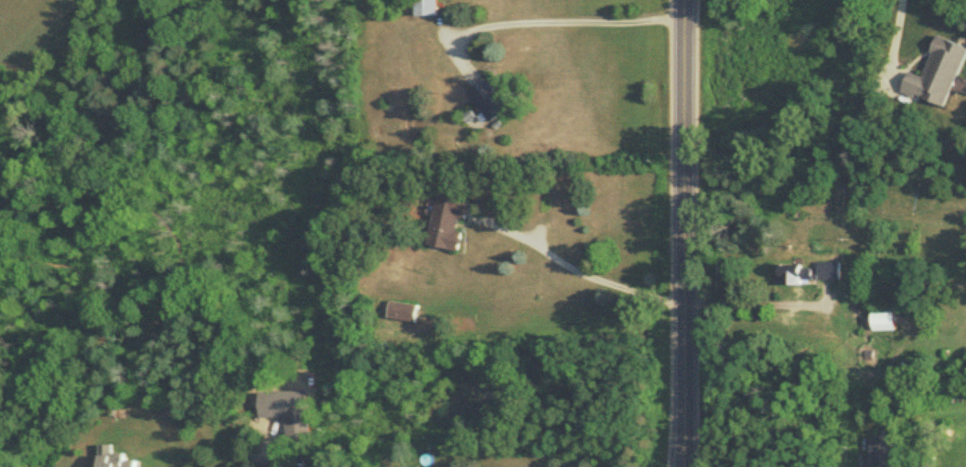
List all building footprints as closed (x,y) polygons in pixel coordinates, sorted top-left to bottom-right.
[(439,0),(417,0),(417,15),(439,15),(439,0)] [(938,37),(923,77),(909,72),(902,93),(945,108),(965,50),(965,47),(938,37)] [(492,79),(473,88),(491,122),(510,113),(492,79)] [(472,201),(440,194),(430,244),(461,251),(472,201)] [(840,263),(817,262),(817,269),(778,268),(778,282),(840,283),(840,263)] [(415,322),(417,305),(390,301),(388,318),(415,322)] [(895,331),(895,307),(872,307),(872,331),(895,331)] [(868,466),(895,466),(895,436),(869,436),(868,466)] [(136,457),(113,456),(113,445),(100,445),(100,466),(136,466),(136,457)]
